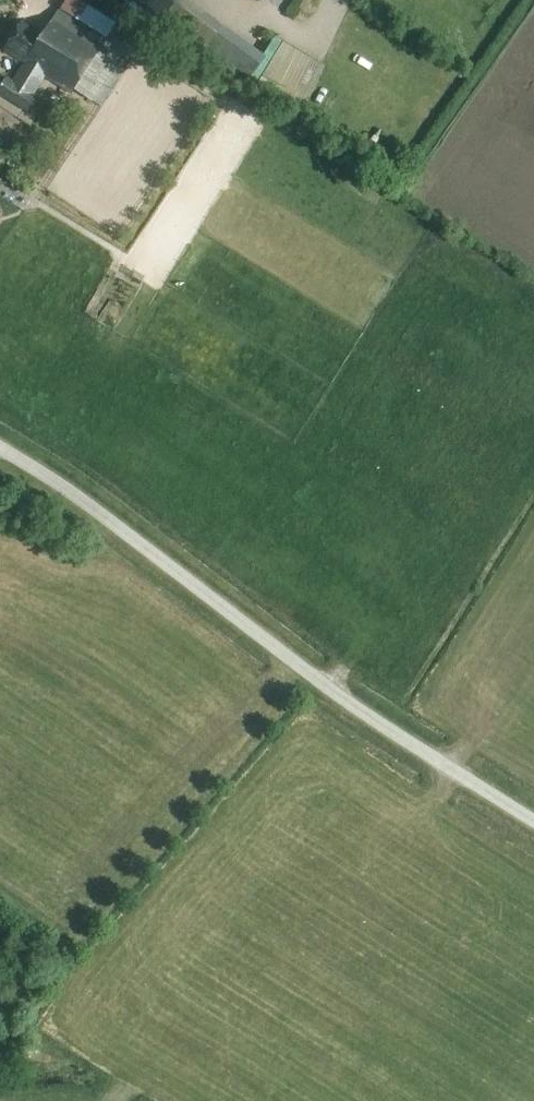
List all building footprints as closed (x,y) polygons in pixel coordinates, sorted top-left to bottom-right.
[(161,22),(177,0),(130,0),(161,22)] [(189,0),(177,0),(161,22),(200,50),(220,23),(189,0)] [(61,10),(44,36),(23,22),(5,50),(26,63),(15,81),(7,76),(0,88),(0,92),(29,111),(39,95),(36,94),(48,76),(73,93),(76,89),(95,101),(119,63),(100,51),(107,40),(61,10)]
